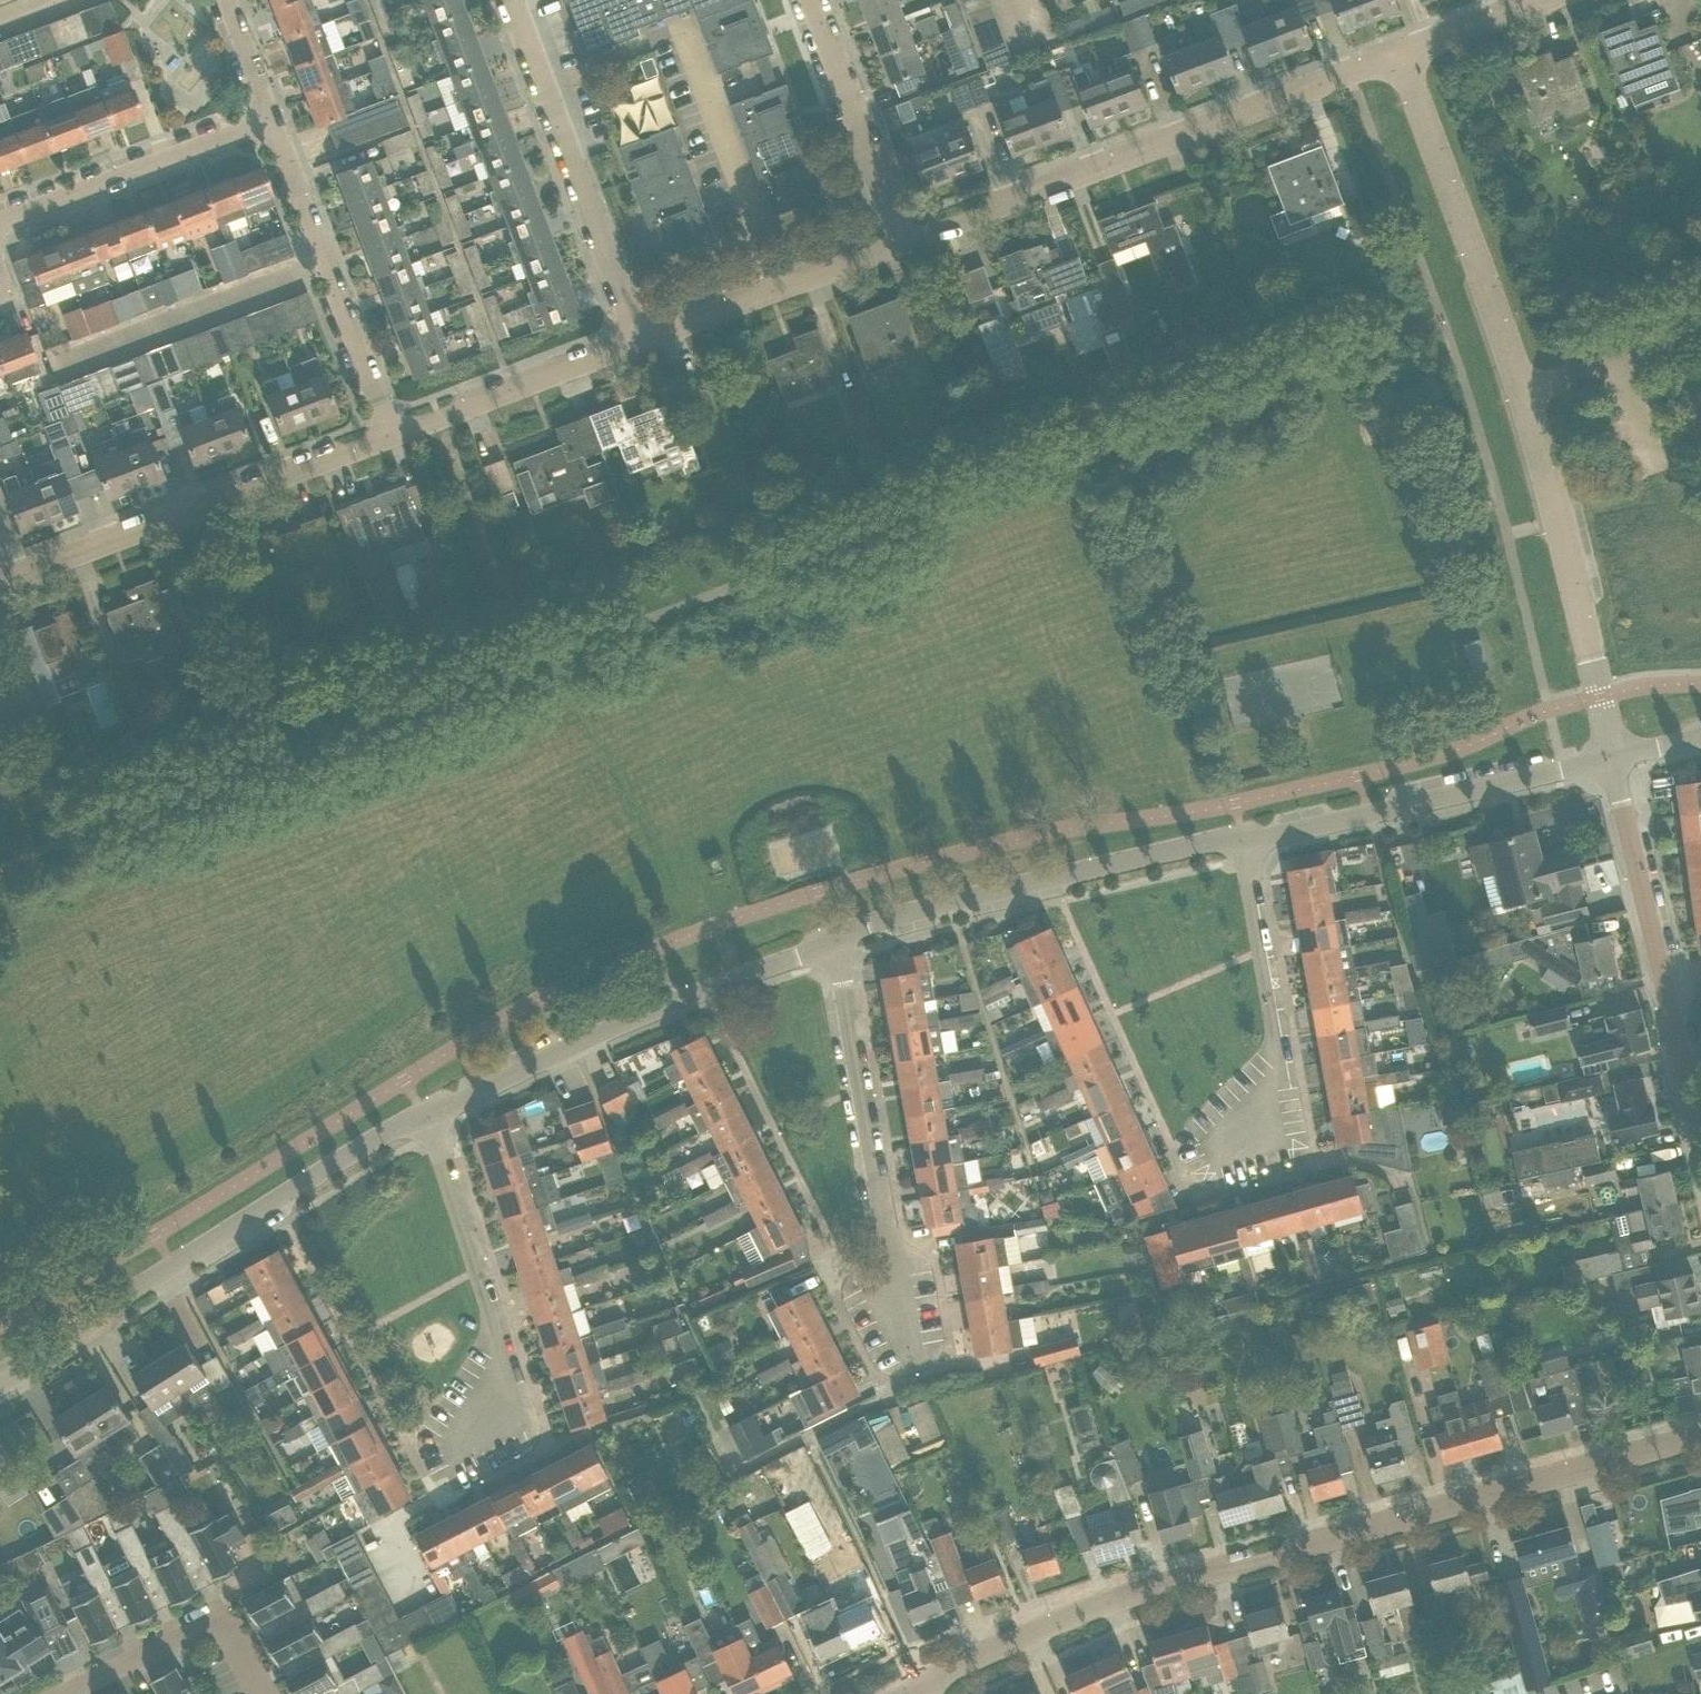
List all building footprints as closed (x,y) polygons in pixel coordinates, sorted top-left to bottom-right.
[(103,31),(119,26),(109,0),(93,7),(103,31)] [(320,24),(311,0),(294,0),(274,8),(285,37),(320,24)] [(365,7),(362,0),(350,0),(345,2),(349,13),(365,7)] [(386,12),(381,0),(369,0),(376,16),(386,12)] [(465,11),(461,0),(419,0),(415,2),(419,11),(424,9),(430,25),(465,11)] [(565,5),(569,4),(579,29),(575,31),(586,60),(615,49),(614,45),(641,35),(639,28),(695,7),(699,18),(698,18),(707,43),(709,42),(711,50),(710,50),(719,74),(743,65),(743,64),(750,61),(751,62),(775,53),(766,29),(764,29),(762,22),(763,21),(755,0),(564,0),(565,5)] [(903,15),(897,0),(862,0),(872,27),(903,15)] [(991,0),(968,0),(963,2),(968,14),(993,4),(991,0)] [(1147,6),(1144,0),(1128,0),(1120,3),(1125,15),(1147,6)] [(1299,8),(1298,8),(1295,0),(1271,0),(1266,2),(1272,18),(1285,53),(1312,43),(1299,8)] [(1344,30),(1372,20),(1365,0),(1333,0),(1344,30)] [(1372,20),(1399,10),(1396,0),(1365,0),(1372,20)] [(952,29),(964,24),(956,2),(943,7),(952,29)] [(1224,8),(1235,36),(1245,32),(1257,63),(1285,53),(1272,18),(1257,24),(1251,7),(1241,11),(1238,3),(1224,8)] [(998,18),(993,4),(968,14),(973,27),(998,18)] [(88,37),(103,31),(93,7),(79,12),(88,37)] [(364,42),(376,37),(365,7),(349,13),(354,25),(357,24),(364,42)] [(1110,7),(1087,16),(1092,27),(1115,18),(1110,7)] [(1194,47),(1207,82),(1235,72),(1223,41),(1235,36),(1224,8),(1211,13),(1214,22),(1202,26),(1208,42),(1194,47)] [(434,52),(475,37),(465,11),(430,25),(436,39),(430,41),(434,52)] [(72,43),(88,37),(79,12),(63,18),(72,43)] [(383,37),(394,33),(386,12),(376,16),(383,37)] [(1145,47),(1157,43),(1146,13),(1134,18),(1145,47)] [(882,55),(914,43),(903,15),(872,27),(882,55)] [(934,15),(916,21),(923,40),(941,33),(934,15)] [(1084,30),(1092,27),(1087,16),(1080,19),(1065,24),(1069,36),(1084,30)] [(57,49),(72,43),(63,18),(47,24),(57,49)] [(1002,30),(998,18),(973,27),(977,40),(1002,30)] [(1131,52),(1145,47),(1134,18),(1120,23),(1131,52)] [(1657,25),(1639,32),(1635,20),(1602,33),(1625,96),(1677,78),(1657,25)] [(41,54),(57,49),(47,24),(32,30),(41,54)] [(296,66),(331,52),(320,24),(285,37),(296,66)] [(323,28),(331,51),(343,47),(336,24),(323,28)] [(960,51),(973,46),(964,24),(952,29),(960,51)] [(27,60),(41,54),(32,30),(17,35),(27,60)] [(111,64),(130,56),(120,30),(82,45),(88,62),(89,62),(88,59),(93,57),(91,52),(105,46),(111,64)] [(1002,30),(977,40),(983,54),(1007,44),(1002,30)] [(12,65),(27,60),(17,35),(3,41),(12,65)] [(449,75),(484,62),(475,37),(434,52),(438,61),(443,59),(449,75)] [(1180,92),(1207,82),(1194,47),(1180,53),(1173,37),(1161,41),(1167,58),(1180,92)] [(12,65),(3,41),(0,42),(0,70),(12,65)] [(394,67),(406,63),(398,42),(387,46),(394,67)] [(893,84),(924,72),(914,43),(882,55),(893,84)] [(1013,60),(1007,44),(983,54),(988,69),(1013,60)] [(76,67),(88,62),(82,45),(69,50),(76,67)] [(347,79),(342,80),(331,52),(296,66),(307,95),(347,80),(347,79)] [(1573,56),(1555,63),(1550,52),(1516,65),(1540,129),(1562,121),(1563,120),(1564,122),(1567,124),(1571,125),(1575,125),(1578,125),(1578,124),(1580,123),(1582,121),(1583,120),(1584,118),(1584,116),(1584,114),(1584,112),(1593,109),(1573,56)] [(1147,105),(1139,84),(1127,53),(1114,58),(1120,72),(1106,78),(1120,115),(1147,105)] [(372,71),(386,66),(381,54),(367,60),(372,71)] [(1062,54),(1054,57),(1059,71),(1067,68),(1062,54)] [(653,56),(640,61),(646,78),(660,73),(653,56)] [(454,102),(494,87),(484,62),(449,75),(454,89),(450,91),(454,102)] [(29,84),(41,79),(35,63),(23,68),(29,84)] [(401,86),(413,82),(406,63),(394,67),(401,86)] [(377,82),(390,76),(386,66),(372,71),(377,82)] [(1085,70),(1074,75),(1071,66),(1067,68),(1059,71),(1069,98),(1080,94),(1092,125),(1120,115),(1106,78),(1091,84),(1085,70)] [(17,88),(29,84),(23,68),(11,72),(17,88)] [(1058,103),(1069,98),(1059,71),(1047,76),(1048,79),(1034,85),(1040,100),(1028,105),(1043,144),(1070,134),(1058,103)] [(978,106),(991,101),(980,72),(967,77),(978,106)] [(960,112),(978,106),(967,77),(949,84),(960,112)] [(142,116),(129,81),(128,78),(98,89),(113,127),(142,116)] [(347,97),(353,95),(347,80),(307,95),(318,125),(326,122),(331,135),(403,108),(398,94),(352,112),(347,97)] [(794,108),(796,108),(787,84),(762,93),(763,94),(755,97),(755,96),(731,105),(740,129),(741,129),(744,136),(743,136),(761,185),(762,184),(765,192),(764,192),(773,216),(797,207),(797,205),(804,203),(805,204),(829,195),(820,171),(818,172),(816,164),(817,164),(799,115),(797,116),(794,108)] [(113,127),(98,89),(97,85),(67,96),(83,138),(113,127)] [(468,126),(503,112),(494,87),(454,102),(458,111),(462,110),(468,126)] [(414,117),(425,113),(417,93),(406,97),(414,117)] [(902,117),(928,107),(923,95),(897,104),(902,117)] [(54,149),(83,138),(67,96),(38,107),(54,149)] [(1028,105),(1013,111),(1008,98),(997,103),(1002,117),(1001,117),(1015,155),(1043,144),(1028,105)] [(10,117),(6,102),(0,103),(0,120),(10,117)] [(25,160),(54,149),(38,107),(9,118),(25,160)] [(337,150),(409,123),(403,108),(331,135),(337,150)] [(473,152),(513,138),(503,112),(468,126),(474,140),(452,148),(457,159),(473,152)] [(422,138),(433,134),(425,113),(414,117),(422,138)] [(968,129),(967,130),(962,117),(937,126),(956,177),(982,167),(968,129)] [(25,160),(9,118),(0,121),(0,169),(25,160)] [(643,138),(619,147),(628,172),(629,171),(632,178),(631,179),(640,203),(646,219),(649,226),(650,226),(653,233),(651,234),(661,259),(685,250),(685,248),(692,245),(693,247),(717,238),(707,212),(706,213),(703,205),(704,205),(695,181),(687,159),(686,158),(685,158),(682,151),(684,150),(674,126),(674,127),(652,135),(650,135),(651,137),(647,138),(643,140),(643,138)] [(928,187),(956,177),(937,126),(909,137),(928,187)] [(386,155),(415,144),(410,130),(381,141),(386,155)] [(488,176),(522,163),(513,138),(473,152),(478,163),(472,165),(478,179),(488,176)] [(1360,196),(1344,202),(1320,139),(1301,146),(1304,152),(1268,166),(1285,210),(1270,215),(1279,238),(1314,225),(1310,217),(1344,204),(1357,239),(1374,232),(1360,196)] [(433,168),(444,164),(436,143),(425,148),(433,168)] [(380,174),(376,176),(370,162),(336,174),(346,200),(384,185),(380,174)] [(492,203),(532,188),(522,163),(488,176),(493,189),(487,191),(492,203)] [(440,188),(452,183),(444,164),(433,168),(440,188)] [(246,215),(275,204),(261,168),(232,179),(245,214),(246,215)] [(423,195),(433,191),(425,170),(415,174),(423,195)] [(216,225),(245,214),(232,179),(203,190),(216,225)] [(384,197),(388,196),(384,185),(346,200),(355,225),(390,212),(384,197)] [(507,226),(541,213),(532,188),(492,203),(496,213),(501,211),(507,226)] [(187,190),(172,195),(174,201),(187,236),(216,225),(203,190),(189,195),(187,190)] [(452,218),(464,214),(456,194),(444,199),(452,218)] [(433,225),(446,220),(438,200),(426,205),(433,225)] [(157,248),(187,236),(174,201),(144,212),(157,248)] [(1176,223),(1165,227),(1155,201),(1101,222),(1113,253),(1146,241),(1159,275),(1170,271),(1178,291),(1199,283),(1176,223)] [(128,259),(157,248),(144,212),(115,223),(128,259)] [(401,225),(396,227),(390,212),(355,225),(365,251),(405,236),(401,225)] [(511,254),(551,239),(541,213),(507,226),(512,240),(507,242),(511,254)] [(460,238),(471,234),(464,214),(452,218),(460,238)] [(441,245),(453,241),(446,220),(433,225),(441,245)] [(113,264),(128,259),(115,223),(86,234),(96,260),(110,255),(113,264)] [(285,233),(256,244),(256,245),(264,266),(294,255),(286,233),(285,233)] [(96,261),(96,260),(86,234),(57,245),(56,241),(55,241),(70,281),(99,270),(96,261)] [(402,247),(409,245),(405,236),(365,251),(375,276),(408,263),(402,247)] [(525,277),(560,264),(551,239),(511,254),(515,263),(519,262),(525,277)] [(70,281),(55,241),(52,240),(41,244),(39,248),(41,251),(27,256),(35,278),(20,284),(29,308),(45,302),(41,292),(70,281)] [(234,240),(223,243),(236,277),(264,266),(256,245),(238,251),(234,240)] [(223,243),(211,248),(224,282),(236,277),(223,243)] [(1023,249),(1000,257),(1008,278),(1028,332),(1029,335),(1043,330),(1035,309),(1058,301),(1055,294),(1088,282),(1086,277),(1079,257),(1054,266),(1048,251),(1050,250),(1048,246),(1046,247),(1045,243),(1024,251),(1023,249)] [(471,269),(481,265),(474,245),(464,249),(471,269)] [(453,275),(464,271),(456,251),(445,256),(453,275)] [(1119,320),(1136,313),(1114,258),(1097,264),(1119,320)] [(418,275),(414,276),(408,263),(375,276),(384,301),(423,286),(418,275)] [(531,304),(570,289),(560,264),(525,277),(530,291),(526,292),(531,304)] [(176,300),(202,290),(193,265),(167,275),(176,300)] [(478,288),(489,284),(481,265),(471,269),(478,288)] [(460,295),(471,290),(464,271),(453,275),(460,295)] [(148,311),(176,300),(167,275),(138,286),(148,311)] [(119,321),(148,311),(138,286),(110,296),(119,321)] [(422,299),(427,297),(423,286),(384,301),(394,327),(427,314),(422,299)] [(546,327),(579,314),(570,289),(531,304),(535,315),(540,312),(546,327)] [(305,325),(318,320),(308,292),(295,297),(305,325)] [(490,319),(501,315),(493,294),(482,299),(490,319)] [(102,328),(119,321),(110,296),(93,303),(94,305),(81,310),(90,333),(102,328)] [(292,330),(305,325),(295,297),(282,301),(292,330)] [(923,352),(910,317),(902,297),(849,317),(870,373),(923,352)] [(280,334),(292,330),(282,301),(270,306),(280,334)] [(471,326),(483,322),(475,302),(464,306),(471,326)] [(268,339),(280,334),(270,306),(257,310),(268,339)] [(90,333),(81,310),(80,307),(61,314),(70,340),(90,333)] [(255,343),(268,339),(257,310),(245,315),(255,343)] [(438,325),(433,328),(427,314),(394,327),(403,352),(443,337),(438,325)] [(242,348),(255,343),(245,315),(232,320),(242,348)] [(498,339),(509,334),(501,315),(490,319),(498,339)] [(1001,316),(979,325),(997,374),(1020,365),(1001,316)] [(230,352),(242,348),(232,320),(220,324),(230,352)] [(479,346),(491,342),(483,322),(471,326),(479,346)] [(217,357),(230,352),(220,324),(207,329),(217,357)] [(839,383),(826,349),(818,328),(794,337),(799,349),(770,360),(787,403),(839,383)] [(205,362),(217,357),(207,329),(195,334),(205,362)] [(33,354),(25,333),(0,343),(0,356),(10,383),(39,372),(33,354)] [(193,366),(205,362),(195,334),(182,338),(193,366)] [(441,350),(447,348),(443,337),(403,352),(413,377),(447,364),(441,350)] [(181,371),(193,366),(182,338),(170,343),(181,371)] [(168,375),(181,371),(170,343),(158,347),(168,375)] [(156,380),(168,375),(158,347),(145,352),(156,380)] [(143,385),(156,380),(145,352),(132,357),(143,385)] [(10,383),(0,356),(0,374),(4,372),(9,384),(10,383)] [(308,421),(336,411),(315,356),(288,367),(290,370),(289,370),(308,421)] [(130,389),(143,385),(132,357),(120,361),(130,389)] [(118,394),(130,389),(120,361),(107,366),(118,394)] [(105,399),(118,394),(107,366),(95,370),(105,399)] [(93,403),(105,399),(95,370),(83,375),(93,403)] [(281,432),(308,421),(289,370),(262,381),(281,432)] [(81,408),(93,403),(83,375),(70,379),(81,408)] [(71,411),(81,408),(70,379),(58,384),(58,386),(68,412),(71,411)] [(68,412),(58,386),(58,384),(37,392),(49,424),(60,420),(70,416),(68,412)] [(223,414),(209,419),(208,420),(221,454),(249,444),(236,409),(235,410),(229,393),(217,398),(223,414)] [(172,407),(161,411),(172,439),(183,435),(185,441),(186,444),(194,464),(221,454),(208,420),(209,419),(203,403),(176,413),(174,407),(172,407)] [(636,423),(627,427),(619,404),(588,416),(601,450),(623,442),(633,470),(667,457),(662,444),(671,441),(684,474),(700,468),(682,422),(681,423),(682,425),(671,429),(664,408),(634,419),(636,423)] [(12,438),(4,416),(0,417),(0,443),(12,438)] [(601,450),(588,416),(556,428),(564,451),(554,455),(552,450),(518,463),(523,475),(516,477),(525,501),(552,491),(556,504),(590,491),(595,503),(618,495),(601,450)] [(162,476),(154,456),(143,426),(115,436),(134,487),(162,476)] [(107,497),(134,487),(115,436),(89,447),(107,497)] [(53,459),(29,468),(34,481),(48,519),(75,509),(72,500),(68,488),(64,479),(80,473),(71,448),(66,438),(49,444),(48,445),(53,459)] [(865,459),(882,452),(877,440),(860,447),(865,459)] [(482,465),(493,494),(514,486),(503,457),(482,465)] [(34,481),(19,487),(14,475),(2,480),(21,530),(48,519),(34,481)] [(368,498),(336,510),(361,576),(376,571),(371,558),(387,552),(424,537),(412,505),(404,485),(376,495),(378,500),(370,503),(368,498)] [(341,569),(328,537),(320,516),(299,524),(300,527),(267,540),(270,547),(268,548),(278,573),(314,560),(320,577),(341,569)] [(345,581),(358,576),(355,567),(342,573),(345,581)] [(175,586),(160,591),(155,578),(135,586),(140,599),(105,613),(113,633),(118,644),(125,663),(144,656),(146,661),(182,647),(168,612),(183,606),(175,586)] [(79,682),(96,675),(71,610),(52,617),(54,621),(34,629),(32,625),(17,630),(46,706),(61,700),(59,696),(81,688),(79,682)] [(1474,673),(1491,667),(1481,639),(1464,645),(1474,673)] [(133,731),(151,724),(128,665),(109,672),(133,731)] [(1680,785),(1684,816),(1700,813),(1700,783),(1680,785)] [(1700,840),(1700,813),(1684,816),(1688,842),(1700,840)] [(1533,832),(1474,847),(1480,869),(1482,876),(1490,908),(1548,893),(1559,891),(1561,900),(1550,903),(1541,905),(1541,907),(1530,910),(1534,926),(1545,923),(1546,925),(1566,919),(1587,914),(1583,896),(1582,897),(1577,880),(1581,878),(1574,850),(1541,859),(1538,845),(1536,845),(1533,832)] [(1688,842),(1692,870),(1700,868),(1700,840),(1688,842)] [(1300,869),(1291,871),(1296,899),(1331,892),(1336,891),(1332,866),(1336,865),(1336,863),(1333,851),(1333,850),(1298,856),(1300,869)] [(710,861),(714,874),(724,871),(720,858),(710,861)] [(1692,870),(1695,896),(1700,896),(1700,868),(1692,870)] [(1336,922),(1336,919),(1331,892),(1296,899),(1302,928),(1336,922)] [(1692,911),(1694,920),(1699,921),(1699,923),(1700,923),(1700,896),(1695,896),(1697,908),(1692,911)] [(1364,920),(1381,917),(1379,905),(1359,909),(1361,918),(1364,917),(1364,920)] [(1364,917),(1361,918),(1359,909),(1344,912),(1345,917),(1345,920),(1346,920),(1346,923),(1347,923),(1364,920),(1364,917)] [(1346,920),(1345,920),(1345,917),(1336,919),(1336,922),(1302,928),(1306,955),(1341,949),(1341,946),(1350,944),(1347,923),(1346,923),(1346,920)] [(1584,921),(1475,953),(1478,962),(1520,949),(1548,967),(1541,977),(1564,991),(1570,982),(1580,988),(1588,979),(1595,977),(1616,972),(1608,935),(1588,940),(1584,921)] [(1004,986),(1001,987),(1003,992),(1007,991),(1021,984),(1019,979),(1063,960),(1050,929),(1007,949),(1018,973),(1001,980),(1004,986)] [(1346,976),(1345,968),(1341,949),(1306,955),(1311,982),(1346,976)] [(930,971),(927,972),(924,954),(892,960),(894,977),(885,978),(887,988),(882,989),(885,1008),(935,999),(930,971)] [(1032,1007),(1076,987),(1063,960),(1019,979),(1021,984),(1022,984),(1032,1007)] [(1392,971),(1391,966),(1390,960),(1372,963),(1373,965),(1373,971),(1371,971),(1372,975),(1392,971)] [(1373,971),(1373,965),(1372,963),(1354,967),(1355,974),(1346,976),(1311,982),(1316,1008),(1351,1002),(1351,1001),(1361,999),(1357,978),(1372,975),(1371,971),(1373,971)] [(1396,992),(1403,991),(1414,989),(1406,963),(1391,966),(1392,971),(1396,992)] [(1433,966),(1416,971),(1421,988),(1432,985),(1436,977),(1433,966)] [(1001,987),(1004,986),(1001,980),(987,987),(992,997),(1003,992),(1001,987)] [(1055,1030),(1088,1015),(1076,987),(1032,1007),(1043,1002),(1055,1030)] [(1406,1009),(1419,1007),(1414,989),(1403,991),(1406,1009)] [(955,1016),(939,1019),(935,999),(885,1008),(888,1025),(894,1024),(895,1033),(931,1027),(931,1028),(941,1026),(942,1031),(960,1027),(959,1022),(956,1022),(955,1016)] [(1351,1002),(1316,1008),(1321,1037),(1366,1029),(1367,1032),(1384,1028),(1384,1025),(1381,1025),(1379,1017),(1364,1020),(1364,1016),(1360,999),(1351,1001),(1351,1002)] [(1535,1037),(1572,1027),(1566,1004),(1529,1014),(1535,1037)] [(1611,1036),(1576,1045),(1581,1065),(1582,1064),(1585,1075),(1608,1070),(1605,1059),(1628,1053),(1650,1048),(1640,1009),(1619,1014),(1606,1017),(1611,1036)] [(983,1018),(975,1019),(974,1013),(955,1016),(956,1022),(959,1022),(960,1027),(985,1023),(983,1018)] [(1384,1028),(1402,1025),(1399,1013),(1379,1017),(1381,1025),(1384,1025),(1384,1028)] [(1055,1030),(1045,1035),(1048,1041),(1058,1064),(1069,1059),(1102,1045),(1088,1015),(1055,1030)] [(931,1027),(895,1033),(900,1060),(935,1054),(945,1052),(942,1031),(941,1026),(931,1028),(931,1027)] [(1034,1047),(1048,1041),(1042,1029),(1026,1037),(1028,1042),(1031,1041),(1034,1047)] [(1371,1053),(1367,1032),(1366,1029),(1321,1037),(1326,1063),(1361,1057),(1361,1055),(1371,1053)] [(685,1079),(717,1063),(704,1037),(675,1051),(680,1060),(664,1068),(672,1085),(685,1078),(685,1079)] [(1031,1041),(1028,1042),(1026,1037),(1011,1043),(1014,1049),(1013,1049),(1016,1055),(1034,1047),(1031,1041)] [(1081,1087),(1115,1073),(1102,1045),(1069,1059),(1075,1073),(1064,1078),(1067,1086),(1052,1093),(1054,1099),(1052,1100),(1054,1106),(1074,1097),(1072,1092),(1081,1087)] [(1361,1057),(1326,1063),(1331,1090),(1366,1083),(1376,1082),(1375,1074),(1379,1073),(1375,1052),(1371,1053),(1361,1055),(1361,1057)] [(905,1088),(940,1081),(935,1054),(900,1060),(905,1088)] [(687,1107),(729,1087),(717,1063),(685,1079),(697,1102),(688,1106),(686,1102),(685,1103),(687,1107)] [(1556,1083),(1542,1086),(1546,1102),(1560,1099),(1560,1101),(1595,1093),(1596,1095),(1597,1099),(1616,1095),(1617,1095),(1621,1112),(1620,1112),(1610,1114),(1617,1146),(1621,1145),(1643,1140),(1641,1136),(1659,1132),(1653,1105),(1650,1106),(1644,1077),(1630,1080),(1627,1066),(1608,1070),(1585,1075),(1556,1082),(1556,1083)] [(966,1082),(985,1079),(983,1067),(967,1069),(968,1076),(965,1077),(966,1082)] [(1391,1083),(1412,1079),(1410,1068),(1392,1071),(1394,1079),(1390,1080),(1391,1083)] [(965,1077),(968,1076),(967,1069),(948,1073),(949,1080),(940,1081),(905,1088),(910,1116),(945,1110),(942,1098),(952,1096),(950,1085),(966,1082),(965,1077)] [(1390,1080),(1394,1079),(1392,1071),(1379,1073),(1375,1074),(1376,1082),(1366,1083),(1331,1090),(1336,1116),(1381,1108),(1377,1086),(1391,1083),(1390,1080)] [(1094,1116),(1127,1101),(1115,1073),(1081,1087),(1094,1116)] [(636,1105),(632,1097),(622,1077),(597,1090),(611,1117),(636,1105)] [(700,1133),(710,1128),(741,1111),(729,1087),(687,1107),(685,1103),(667,1112),(669,1116),(672,1115),(675,1121),(690,1114),(700,1133)] [(1052,1100),(1054,1099),(1052,1093),(1036,1100),(1037,1103),(1036,1103),(1038,1108),(1039,1107),(1042,1112),(1054,1106),(1052,1100)] [(1037,1103),(1036,1100),(1034,1096),(1017,1104),(1022,1115),(1038,1108),(1036,1103),(1037,1103)] [(1451,1096),(1437,1098),(1442,1125),(1456,1123),(1451,1096)] [(583,1162),(598,1156),(614,1150),(594,1100),(578,1105),(593,1151),(581,1155),(583,1162)] [(1107,1144),(1140,1130),(1127,1101),(1094,1116),(1106,1143),(1107,1144)] [(565,1109),(581,1155),(593,1151),(578,1105),(565,1109)] [(1381,1108),(1336,1116),(1341,1144),(1349,1142),(1365,1139),(1368,1152),(1366,1159),(1405,1170),(1394,1106),(1381,1108)] [(478,1149),(483,1166),(531,1150),(522,1125),(523,1124),(518,1107),(485,1123),(488,1135),(480,1137),(483,1147),(478,1149)] [(949,1137),(949,1135),(945,1110),(910,1116),(915,1143),(949,1137)] [(710,1128),(722,1152),(753,1136),(741,1111),(710,1128)] [(672,1115),(669,1116),(667,1112),(655,1118),(660,1129),(675,1121),(672,1115)] [(995,1134),(993,1123),(992,1118),(971,1122),(972,1127),(973,1132),(975,1132),(976,1137),(995,1134)] [(973,1132),(972,1127),(971,1122),(958,1124),(959,1134),(960,1140),(976,1137),(975,1132),(973,1132)] [(1152,1140),(1145,1141),(1140,1130),(1107,1144),(1106,1143),(1098,1147),(1096,1142),(1075,1152),(1077,1157),(1081,1155),(1083,1160),(1098,1153),(1109,1177),(1119,1172),(1153,1158),(1152,1156),(1157,1152),(1152,1140)] [(949,1137),(915,1143),(920,1169),(954,1162),(964,1161),(960,1140),(959,1134),(949,1135),(949,1137)] [(725,1182),(766,1160),(753,1136),(722,1152),(712,1157),(716,1163),(704,1169),(714,1187),(725,1181),(725,1182)] [(607,1184),(624,1178),(615,1150),(614,1150),(598,1156),(607,1184)] [(710,1151),(694,1159),(697,1165),(694,1166),(698,1172),(704,1169),(716,1163),(712,1157),(710,1151)] [(643,1156),(640,1153),(637,1152),(634,1152),(625,1157),(630,1168),(644,1161),(644,1158),(643,1156)] [(1081,1155),(1077,1157),(1075,1152),(1064,1157),(1068,1166),(1083,1160),(1081,1155)] [(522,1153),(483,1166),(489,1183),(494,1182),(497,1190),(540,1176),(537,1168),(535,1161),(525,1165),(522,1153)] [(1119,1172),(1108,1177),(1120,1205),(1109,1210),(1116,1225),(1159,1211),(1151,1193),(1165,1186),(1153,1158),(1119,1172)] [(694,1166),(697,1165),(694,1159),(677,1168),(680,1173),(669,1179),(677,1187),(685,1178),(698,1172),(694,1166)] [(558,1176),(575,1171),(572,1160),(551,1167),(553,1171),(556,1170),(558,1176)] [(747,1201),(778,1185),(766,1160),(725,1182),(735,1202),(734,1202),(737,1206),(747,1201)] [(954,1162),(920,1169),(924,1197),(929,1224),(932,1224),(934,1235),(934,1237),(935,1237),(935,1236),(957,1232),(977,1229),(975,1216),(964,1217),(962,1206),(972,1204),(970,1193),(989,1190),(987,1179),(982,1180),(968,1182),(964,1161),(954,1162)] [(1587,1185),(1619,1178),(1615,1161),(1588,1167),(1583,1168),(1587,1185)] [(548,1165),(537,1168),(540,1176),(550,1172),(548,1165)] [(669,1179),(680,1173),(677,1168),(662,1175),(665,1181),(669,1179)] [(1572,1168),(1541,1175),(1543,1187),(1574,1181),(1572,1168)] [(1625,1215),(1677,1202),(1669,1170),(1623,1181),(1626,1196),(1640,1193),(1644,1208),(1625,1213),(1625,1215)] [(506,1217),(549,1203),(540,1176),(497,1190),(506,1217)] [(1003,1176),(987,1179),(989,1190),(1005,1187),(1003,1176)] [(1321,1181),(1319,1181),(1329,1218),(1375,1205),(1369,1182),(1356,1186),(1353,1177),(1322,1186),(1321,1181)] [(1303,1191),(1290,1194),(1299,1227),(1329,1218),(1319,1181),(1302,1186),(1303,1191)] [(759,1226),(791,1210),(778,1185),(747,1201),(759,1226)] [(1512,1189),(1500,1191),(1503,1204),(1515,1201),(1512,1189)] [(1268,1235),(1299,1227),(1290,1194),(1259,1203),(1268,1235)] [(739,1211),(737,1206),(734,1202),(717,1210),(719,1214),(722,1212),(725,1218),(739,1211)] [(1681,1206),(1677,1203),(1677,1202),(1625,1215),(1631,1237),(1634,1250),(1639,1248),(1656,1245),(1654,1239),(1684,1232),(1680,1217),(1682,1213),(1681,1206)] [(553,1223),(555,1222),(549,1203),(506,1217),(514,1243),(547,1232),(555,1229),(553,1223)] [(1239,1243),(1242,1243),(1268,1235),(1259,1203),(1230,1211),(1239,1243)] [(722,1212),(719,1214),(717,1210),(704,1217),(708,1227),(725,1218),(722,1212)] [(759,1226),(751,1231),(766,1261),(791,1250),(788,1243),(807,1233),(802,1223),(798,1225),(791,1210),(767,1223),(759,1226)] [(572,1229),(593,1223),(589,1211),(572,1217),(574,1223),(570,1224),(572,1229)] [(1202,1215),(1199,1215),(1213,1266),(1239,1259),(1246,1257),(1242,1243),(1239,1243),(1230,1211),(1203,1219),(1202,1215)] [(1164,1230),(1146,1236),(1157,1273),(1176,1267),(1175,1262),(1180,1261),(1183,1275),(1185,1274),(1213,1266),(1199,1215),(1177,1222),(1176,1219),(1162,1223),(1164,1230)] [(1016,1236),(1048,1230),(1045,1216),(1014,1223),(1016,1236)] [(572,1217),(555,1222),(559,1234),(572,1229),(570,1224),(574,1223),(572,1217)] [(1393,1260),(1427,1251),(1419,1223),(1401,1228),(1404,1237),(1387,1241),(1393,1260)] [(547,1232),(514,1243),(523,1268),(520,1269),(520,1270),(556,1258),(547,1232)] [(999,1265),(1009,1263),(1004,1236),(960,1244),(965,1272),(999,1266),(999,1265)] [(1309,1260),(1317,1257),(1311,1237),(1299,1240),(1305,1258),(1308,1257),(1309,1260)] [(1128,1262),(1140,1260),(1137,1244),(1125,1247),(1128,1262)] [(1613,1274),(1625,1271),(1620,1249),(1576,1260),(1581,1282),(1613,1274)] [(797,1265),(791,1250),(742,1271),(748,1286),(797,1265)] [(263,1292),(291,1277),(278,1252),(223,1282),(228,1291),(241,1284),(250,1299),(263,1292)] [(1247,1274),(1256,1272),(1251,1256),(1246,1257),(1239,1259),(1245,1278),(1248,1277),(1247,1274)] [(1317,1257),(1309,1260),(1308,1257),(1305,1258),(1309,1275),(1321,1272),(1317,1257)] [(570,1266),(560,1270),(556,1258),(520,1270),(518,1272),(523,1285),(526,1287),(529,1286),(531,1295),(572,1281),(572,1282),(575,1281),(576,1285),(592,1280),(590,1275),(588,1276),(587,1272),(573,1276),(570,1266)] [(1656,1264),(1656,1263),(1625,1271),(1613,1274),(1621,1306),(1638,1301),(1640,1309),(1652,1306),(1658,1327),(1690,1320),(1688,1311),(1700,1308),(1700,1307),(1700,1304),(1700,1295),(1698,1294),(1693,1273),(1660,1280),(1656,1264)] [(592,1280),(610,1274),(607,1265),(587,1272),(588,1276),(590,1275),(592,1280)] [(969,1298),(1004,1293),(999,1266),(965,1272),(969,1298)] [(1261,1289),(1261,1288),(1256,1272),(1247,1274),(1248,1277),(1245,1278),(1249,1293),(1255,1291),(1261,1289)] [(277,1316),(304,1301),(291,1277),(263,1292),(250,1299),(261,1319),(262,1318),(265,1323),(277,1316)] [(1015,1297),(1050,1290),(1048,1279),(1012,1285),(1015,1297)] [(564,1284),(572,1282),(572,1281),(531,1295),(540,1321),(573,1310),(564,1284)] [(810,1290),(790,1300),(782,1284),(770,1290),(778,1307),(768,1312),(780,1337),(819,1317),(818,1315),(822,1313),(810,1290)] [(1259,1305),(1257,1298),(1255,1291),(1249,1293),(1225,1300),(1229,1313),(1259,1305)] [(1004,1320),(1009,1319),(1004,1293),(969,1298),(974,1326),(1004,1320)] [(277,1347),(318,1325),(304,1301),(277,1316),(265,1323),(262,1318),(261,1319),(248,1326),(250,1330),(248,1332),(251,1337),(267,1329),(277,1347)] [(573,1310),(540,1321),(549,1348),(590,1334),(592,1333),(583,1307),(582,1307),(573,1310)] [(1152,1307),(1137,1311),(1140,1322),(1155,1318),(1152,1307)] [(678,1316),(665,1320),(670,1333),(683,1329),(678,1316)] [(607,1334),(627,1327),(623,1317),(607,1322),(608,1327),(605,1328),(607,1334)] [(793,1363),(832,1342),(819,1317),(780,1337),(780,1338),(790,1334),(801,1357),(792,1362),(793,1363)] [(979,1353),(1026,1345),(1021,1318),(1009,1320),(1009,1319),(1004,1320),(974,1326),(979,1353)] [(605,1328),(608,1327),(607,1322),(591,1327),(593,1333),(592,1333),(590,1334),(549,1348),(557,1373),(590,1362),(602,1358),(596,1337),(607,1334),(605,1328)] [(1439,1324),(1409,1332),(1419,1368),(1449,1360),(1439,1324)] [(291,1371),(331,1350),(318,1325),(277,1347),(287,1366),(288,1366),(291,1371)] [(248,1332),(250,1330),(248,1326),(228,1337),(231,1342),(234,1341),(237,1345),(251,1337),(248,1332)] [(1038,1366),(1082,1354),(1076,1336),(1032,1348),(1038,1366)] [(716,1367),(736,1357),(728,1338),(707,1348),(716,1367)] [(208,1375),(199,1361),(187,1341),(177,1347),(175,1344),(157,1355),(192,1409),(199,1405),(195,1391),(211,1381),(208,1375)] [(803,1388),(845,1367),(832,1342),(793,1363),(790,1364),(793,1370),(803,1388)] [(1700,1410),(1700,1343),(1685,1346),(1690,1375),(1697,1411),(1700,1410)] [(274,1373),(271,1375),(274,1380),(277,1379),(279,1384),(287,1379),(296,1397),(303,1393),(304,1395),(348,1372),(339,1355),(335,1357),(331,1350),(291,1371),(288,1366),(287,1366),(274,1373)] [(1508,1389),(1509,1388),(1508,1385),(1498,1354),(1477,1361),(1487,1395),(1508,1389)] [(142,1369),(133,1375),(151,1404),(158,1415),(174,1404),(182,1416),(192,1409),(157,1355),(140,1366),(142,1369)] [(1542,1374),(1568,1368),(1565,1355),(1539,1361),(1542,1374)] [(793,1363),(792,1362),(790,1357),(773,1366),(776,1371),(773,1372),(777,1378),(793,1370),(790,1364),(793,1363)] [(590,1362),(557,1373),(566,1400),(599,1389),(608,1386),(606,1380),(599,1359),(590,1362)] [(1566,1398),(1587,1393),(1579,1365),(1544,1375),(1550,1395),(1546,1396),(1548,1402),(1536,1406),(1544,1434),(1574,1426),(1566,1398)] [(773,1372),(776,1371),(773,1366),(758,1374),(763,1385),(777,1378),(773,1372)] [(858,1393),(845,1367),(803,1388),(798,1391),(815,1424),(848,1407),(844,1400),(858,1393)] [(627,1387),(644,1381),(640,1370),(620,1376),(622,1381),(625,1380),(627,1387)] [(354,1388),(357,1387),(348,1372),(304,1395),(315,1414),(300,1422),(303,1427),(300,1429),(303,1434),(319,1425),(320,1425),(317,1420),(359,1397),(354,1388)] [(271,1375),(257,1383),(262,1393),(279,1384),(277,1379),(274,1380),(271,1375)] [(1696,1411),(1697,1411),(1690,1375),(1672,1379),(1679,1413),(1696,1410),(1696,1411)] [(625,1380),(622,1381),(620,1376),(606,1380),(608,1386),(610,1392),(627,1387),(625,1380)] [(1358,1393),(1356,1394),(1351,1379),(1330,1385),(1340,1420),(1342,1430),(1366,1423),(1358,1393)] [(1521,1381),(1508,1385),(1509,1388),(1508,1389),(1511,1400),(1525,1396),(1521,1381)] [(235,1429),(252,1420),(232,1383),(215,1393),(235,1429)] [(111,1448),(137,1431),(109,1386),(83,1402),(111,1448)] [(575,1427),(608,1416),(599,1389),(566,1400),(575,1427)] [(1418,1447),(1404,1399),(1402,1395),(1391,1398),(1388,1404),(1392,1417),(1376,1421),(1379,1433),(1380,1438),(1365,1442),(1377,1481),(1391,1477),(1392,1481),(1405,1477),(1404,1474),(1409,1472),(1404,1455),(1415,1452),(1418,1447)] [(357,1399),(359,1397),(317,1420),(320,1425),(319,1425),(330,1444),(370,1422),(357,1399)] [(728,1398),(719,1403),(725,1415),(734,1410),(728,1398)] [(931,1398),(911,1403),(921,1441),(940,1437),(931,1398)] [(1503,1446),(1495,1418),(1490,1399),(1461,1407),(1474,1454),(1503,1446)] [(84,1464),(111,1448),(83,1402),(56,1419),(80,1457),(84,1464)] [(1461,1407),(1443,1412),(1440,1404),(1430,1407),(1445,1462),(1474,1454),(1461,1407)] [(1281,1426),(1295,1422),(1291,1410),(1277,1413),(1281,1426)] [(1340,1420),(1337,1421),(1333,1410),(1323,1413),(1327,1425),(1313,1429),(1318,1447),(1302,1452),(1316,1498),(1319,1497),(1321,1500),(1330,1498),(1330,1494),(1345,1490),(1341,1473),(1353,1469),(1342,1430),(1340,1420)] [(1287,1448),(1281,1426),(1277,1413),(1259,1419),(1268,1453),(1287,1448)] [(269,1434),(279,1428),(271,1414),(261,1420),(269,1434)] [(773,1430),(765,1434),(754,1414),(729,1427),(746,1459),(779,1442),(773,1430)] [(817,1439),(817,1440),(822,1450),(824,1454),(855,1438),(860,1447),(876,1439),(875,1438),(864,1415),(849,1423),(817,1439)] [(300,1429),(303,1427),(300,1422),(283,1431),(289,1442),(303,1434),(300,1429)] [(344,1468),(383,1447),(370,1422),(330,1444),(341,1463),(344,1468)] [(1191,1480),(1215,1474),(1203,1431),(1179,1438),(1191,1480)] [(174,1435),(160,1443),(181,1476),(195,1468),(174,1435)] [(1126,1485),(1127,1484),(1145,1478),(1128,1438),(1110,1445),(1111,1449),(1126,1485)] [(159,1488),(181,1476),(160,1443),(138,1457),(159,1488)] [(612,1486),(602,1466),(592,1446),(565,1460),(586,1499),(612,1486)] [(356,1493),(396,1471),(383,1447),(344,1468),(341,1463),(341,1464),(324,1473),(327,1477),(329,1476),(332,1482),(346,1475),(356,1493)] [(10,1465),(0,1449),(0,1472),(10,1465)] [(1121,1519),(1090,1528),(1100,1564),(1119,1558),(1118,1554),(1135,1549),(1132,1540),(1142,1537),(1131,1500),(1133,1500),(1127,1484),(1126,1485),(1111,1449),(1103,1451),(1106,1461),(1100,1462),(1095,1465),(1091,1471),(1091,1478),(1095,1485),(1102,1488),(1106,1489),(1113,1510),(1118,1508),(1121,1519)] [(1281,1478),(1281,1476),(1276,1458),(1263,1462),(1262,1459),(1244,1464),(1245,1467),(1242,1468),(1246,1484),(1245,1484),(1255,1516),(1258,1515),(1260,1517),(1269,1515),(1270,1511),(1286,1507),(1278,1479),(1281,1478)] [(568,1509),(586,1499),(565,1460),(540,1473),(562,1513),(558,1515),(566,1532),(570,1530),(569,1527),(576,1524),(568,1509)] [(366,1519),(410,1496),(396,1471),(356,1493),(353,1495),(366,1519)] [(329,1476),(327,1477),(324,1473),(291,1491),(294,1495),(312,1485),(316,1491),(332,1482),(329,1476)] [(558,1515),(562,1513),(540,1473),(515,1486),(536,1526),(558,1515)] [(115,1509),(93,1475),(64,1494),(65,1496),(41,1512),(53,1539),(65,1533),(82,1525),(115,1509)] [(1245,1484),(1228,1489),(1224,1476),(1213,1479),(1218,1497),(1225,1524),(1255,1516),(1245,1484)] [(1194,1486),(1193,1481),(1150,1493),(1158,1520),(1164,1541),(1194,1533),(1190,1517),(1203,1513),(1201,1507),(1200,1503),(1194,1486)] [(776,1499),(800,1489),(797,1482),(773,1491),(776,1499)] [(1066,1519),(1084,1512),(1072,1483),(1053,1489),(1066,1519)] [(297,1502),(316,1491),(312,1485),(294,1495),(297,1502)] [(519,1534),(536,1526),(515,1486),(490,1498),(507,1529),(509,1528),(514,1537),(520,1535),(519,1534)] [(1660,1499),(1661,1502),(1665,1501),(1668,1517),(1685,1514),(1687,1526),(1694,1524),(1692,1514),(1693,1514),(1700,1513),(1700,1487),(1690,1489),(1690,1490),(1687,1491),(1660,1499)] [(786,1509),(808,1558),(833,1546),(811,1497),(786,1509)] [(483,1541),(507,1529),(490,1498),(467,1510),(483,1541)] [(1048,1522),(1052,1521),(1046,1501),(1032,1504),(1042,1544),(1023,1549),(1031,1578),(1061,1570),(1048,1522)] [(160,1584),(159,1584),(169,1605),(177,1601),(178,1605),(191,1599),(189,1595),(196,1591),(186,1571),(193,1567),(199,1564),(203,1562),(187,1532),(172,1504),(154,1513),(170,1547),(148,1558),(147,1558),(160,1584)] [(605,1535),(630,1521),(622,1506),(597,1520),(605,1535)] [(231,1508),(187,1532),(203,1562),(211,1577),(212,1579),(219,1575),(221,1579),(234,1573),(231,1569),(239,1565),(228,1545),(246,1536),(231,1508)] [(943,1575),(932,1553),(910,1509),(896,1514),(905,1536),(884,1544),(895,1572),(911,1566),(914,1575),(899,1581),(915,1622),(944,1610),(931,1579),(943,1575)] [(1005,1544),(1019,1537),(1005,1509),(991,1517),(1005,1544)] [(278,1510),(266,1516),(274,1531),(286,1525),(278,1510)] [(472,1547),(483,1541),(467,1510),(442,1523),(463,1564),(458,1567),(462,1576),(465,1575),(469,1582),(471,1581),(470,1578),(477,1574),(470,1560),(477,1556),(472,1547)] [(749,1513),(734,1520),(739,1529),(753,1522),(749,1513)] [(1610,1520),(1589,1526),(1599,1563),(1601,1567),(1622,1561),(1610,1520)] [(749,1549),(764,1542),(753,1522),(739,1529),(749,1549)] [(1683,1527),(1688,1543),(1700,1540),(1700,1522),(1694,1524),(1687,1526),(1683,1527)] [(442,1523),(419,1535),(433,1563),(434,1563),(440,1575),(451,1570),(456,1579),(462,1576),(458,1567),(463,1564),(442,1523)] [(146,1590),(159,1584),(160,1584),(147,1558),(148,1558),(131,1524),(114,1532),(130,1566),(108,1577),(107,1578),(120,1603),(119,1604),(129,1624),(136,1621),(138,1625),(151,1618),(149,1615),(157,1611),(146,1590)] [(585,1542),(583,1539),(576,1524),(569,1527),(570,1530),(566,1532),(574,1547),(585,1542)] [(106,1610),(119,1604),(120,1603),(107,1578),(108,1577),(82,1525),(65,1533),(74,1552),(90,1586),(67,1598),(89,1644),(96,1640),(98,1644),(111,1638),(109,1634),(117,1631),(106,1610)] [(1569,1525),(1516,1540),(1526,1575),(1552,1568),(1554,1578),(1560,1597),(1578,1592),(1587,1625),(1614,1617),(1609,1595),(1600,1566),(1599,1563),(1598,1563),(1580,1568),(1576,1553),(1569,1525)] [(325,1528),(314,1534),(322,1550),(331,1545),(333,1544),(325,1528)] [(979,1563),(967,1567),(952,1530),(930,1539),(935,1552),(932,1553),(943,1575),(944,1574),(949,1587),(969,1579),(977,1598),(1006,1586),(990,1544),(974,1550),(979,1563)] [(331,1545),(322,1550),(328,1560),(336,1555),(337,1556),(361,1543),(355,1532),(333,1544),(331,1545)] [(520,1555),(528,1551),(520,1535),(514,1537),(509,1540),(517,1554),(519,1553),(520,1555)] [(764,1542),(749,1549),(765,1581),(779,1573),(784,1571),(790,1568),(775,1537),(764,1542)] [(611,1538),(597,1546),(603,1558),(617,1551),(611,1538)] [(342,1567),(366,1554),(361,1543),(337,1556),(342,1567)] [(842,1583),(857,1577),(842,1545),(827,1552),(842,1583)] [(571,1580),(603,1564),(595,1548),(563,1564),(571,1580)] [(538,1570),(536,1567),(528,1551),(520,1555),(519,1553),(517,1554),(526,1572),(528,1571),(530,1574),(538,1570)] [(21,1554),(0,1564),(0,1579),(2,1583),(28,1571),(21,1554)] [(348,1578),(372,1565),(366,1554),(342,1567),(348,1577),(348,1578)] [(1484,1561),(1466,1566),(1463,1554),(1429,1564),(1436,1591),(1424,1595),(1432,1625),(1449,1620),(1440,1590),(1489,1577),(1484,1561)] [(211,1577),(203,1562),(199,1564),(193,1567),(201,1582),(211,1577)] [(354,1589),(378,1577),(372,1565),(348,1578),(354,1589)] [(784,1620),(804,1610),(784,1571),(779,1573),(765,1581),(767,1584),(765,1585),(784,1620)] [(1413,1603),(1410,1592),(1404,1571),(1367,1581),(1376,1613),(1398,1607),(1403,1626),(1419,1622),(1413,1603)] [(471,1581),(469,1582),(476,1596),(480,1594),(486,1591),(477,1574),(470,1578),(471,1581)] [(340,1581),(304,1600),(291,1575),(245,1599),(249,1606),(245,1608),(251,1620),(255,1618),(259,1625),(279,1615),(286,1627),(286,1628),(311,1615),(312,1615),(348,1596),(355,1592),(354,1589),(348,1578),(348,1577),(340,1582),(340,1581)] [(359,1599),(383,1586),(378,1577),(354,1589),(355,1592),(359,1599)] [(1523,1578),(1496,1585),(1526,1691),(1528,1691),(1553,1684),(1552,1682),(1523,1578)] [(1667,1605),(1700,1599),(1700,1581),(1680,1585),(1679,1578),(1658,1582),(1667,1605)] [(528,1581),(510,1590),(519,1607),(536,1598),(535,1595),(528,1581)] [(767,1629),(784,1620),(765,1585),(749,1593),(767,1629)] [(365,1610),(389,1597),(383,1586),(359,1599),(365,1610)] [(46,1587),(22,1599),(32,1620),(2,1639),(0,1636),(0,1680),(10,1674),(13,1678),(28,1668),(25,1664),(49,1649),(41,1636),(65,1624),(46,1587)] [(486,1591),(480,1594),(485,1604),(498,1597),(492,1587),(486,1591)] [(837,1616),(850,1645),(881,1631),(861,1589),(847,1595),(853,1608),(842,1613),(837,1616)] [(1353,1603),(1344,1606),(1339,1589),(1306,1598),(1312,1618),(1312,1619),(1315,1629),(1330,1625),(1335,1644),(1338,1654),(1365,1646),(1353,1603)] [(500,1622),(494,1609),(513,1599),(509,1591),(498,1597),(485,1604),(464,1614),(475,1635),(500,1622)] [(441,1595),(431,1601),(444,1624),(460,1616),(448,1592),(443,1595),(441,1595)] [(371,1621),(394,1608),(389,1597),(365,1610),(369,1618),(371,1621)] [(1700,1599),(1667,1605),(1667,1606),(1693,1601),(1696,1619),(1700,1618),(1700,1599)] [(431,1601),(420,1606),(432,1630),(444,1624),(431,1601)] [(831,1601),(803,1614),(809,1629),(813,1638),(823,1658),(850,1645),(837,1616),(831,1602),(832,1602),(831,1601)] [(1290,1638),(1287,1626),(1281,1605),(1246,1614),(1251,1634),(1257,1656),(1280,1649),(1278,1641),(1290,1638)] [(398,1619),(376,1631),(376,1632),(388,1654),(400,1647),(432,1630),(420,1606),(399,1618),(398,1619)] [(398,1619),(399,1618),(394,1608),(371,1621),(376,1631),(398,1619)] [(324,1639),(312,1615),(311,1615),(286,1628),(286,1627),(265,1638),(269,1645),(265,1647),(272,1659),(276,1657),(280,1665),(300,1654),(307,1667),(324,1658),(325,1659),(364,1638),(357,1624),(356,1623),(324,1639)] [(1392,1641),(1387,1643),(1379,1617),(1362,1621),(1373,1660),(1395,1654),(1392,1641)] [(369,1618),(357,1624),(364,1638),(374,1633),(376,1632),(376,1631),(371,1621),(369,1618)] [(701,1618),(684,1626),(697,1655),(703,1667),(720,1658),(736,1693),(744,1693),(749,1692),(749,1693),(751,1693),(759,1693),(766,1690),(750,1657),(741,1638),(716,1650),(701,1618)] [(1208,1625),(1178,1633),(1187,1663),(1191,1677),(1192,1680),(1209,1675),(1211,1684),(1239,1676),(1229,1640),(1213,1645),(1208,1625)] [(1625,1661),(1656,1650),(1647,1625),(1616,1635),(1625,1661)] [(581,1633),(565,1640),(589,1692),(605,1685),(592,1658),(592,1657),(582,1637),(581,1633)] [(582,1637),(592,1657),(592,1658),(605,1685),(609,1693),(630,1693),(621,1674),(610,1650),(603,1635),(593,1640),(590,1633),(582,1637)] [(1187,1663),(1178,1633),(1150,1642),(1165,1693),(1180,1693),(1177,1681),(1191,1677),(1187,1663)] [(792,1672),(783,1651),(776,1636),(763,1643),(766,1649),(750,1657),(766,1690),(781,1684),(782,1678),(781,1677),(792,1672)] [(641,1648),(655,1679),(662,1693),(697,1693),(696,1691),(694,1688),(702,1684),(695,1667),(687,1671),(685,1666),(665,1675),(659,1663),(669,1659),(660,1639),(641,1648)] [(1305,1643),(1304,1643),(1311,1669),(1326,1665),(1319,1639),(1318,1639),(1305,1643)] [(388,1654),(387,1654),(396,1671),(397,1672),(409,1666),(400,1647),(388,1654)] [(1093,1665),(1105,1692),(1106,1693),(1131,1693),(1134,1693),(1139,1690),(1121,1651),(1093,1665)] [(1691,1654),(1697,1682),(1699,1681),(1700,1693),(1700,1652),(1691,1654)] [(325,1659),(324,1658),(307,1667),(286,1677),(290,1685),(286,1687),(290,1693),(319,1693),(321,1693),(353,1693),(361,1690),(385,1677),(377,1662),(345,1679),(339,1667),(331,1671),(325,1659)] [(1256,1693),(1272,1688),(1264,1660),(1248,1665),(1256,1693)] [(1105,1692),(1093,1665),(1066,1677),(1074,1693),(1100,1693),(1105,1692)] [(178,1666),(170,1670),(168,1666),(156,1673),(159,1677),(151,1681),(159,1693),(194,1693),(178,1666)] [(645,1693),(665,1693),(658,1678),(655,1679),(642,1685),(646,1693),(645,1693)] [(555,1688),(558,1693),(580,1693),(573,1679),(555,1688)] [(1148,1686),(1139,1690),(1134,1693),(1151,1693),(1148,1686)]
